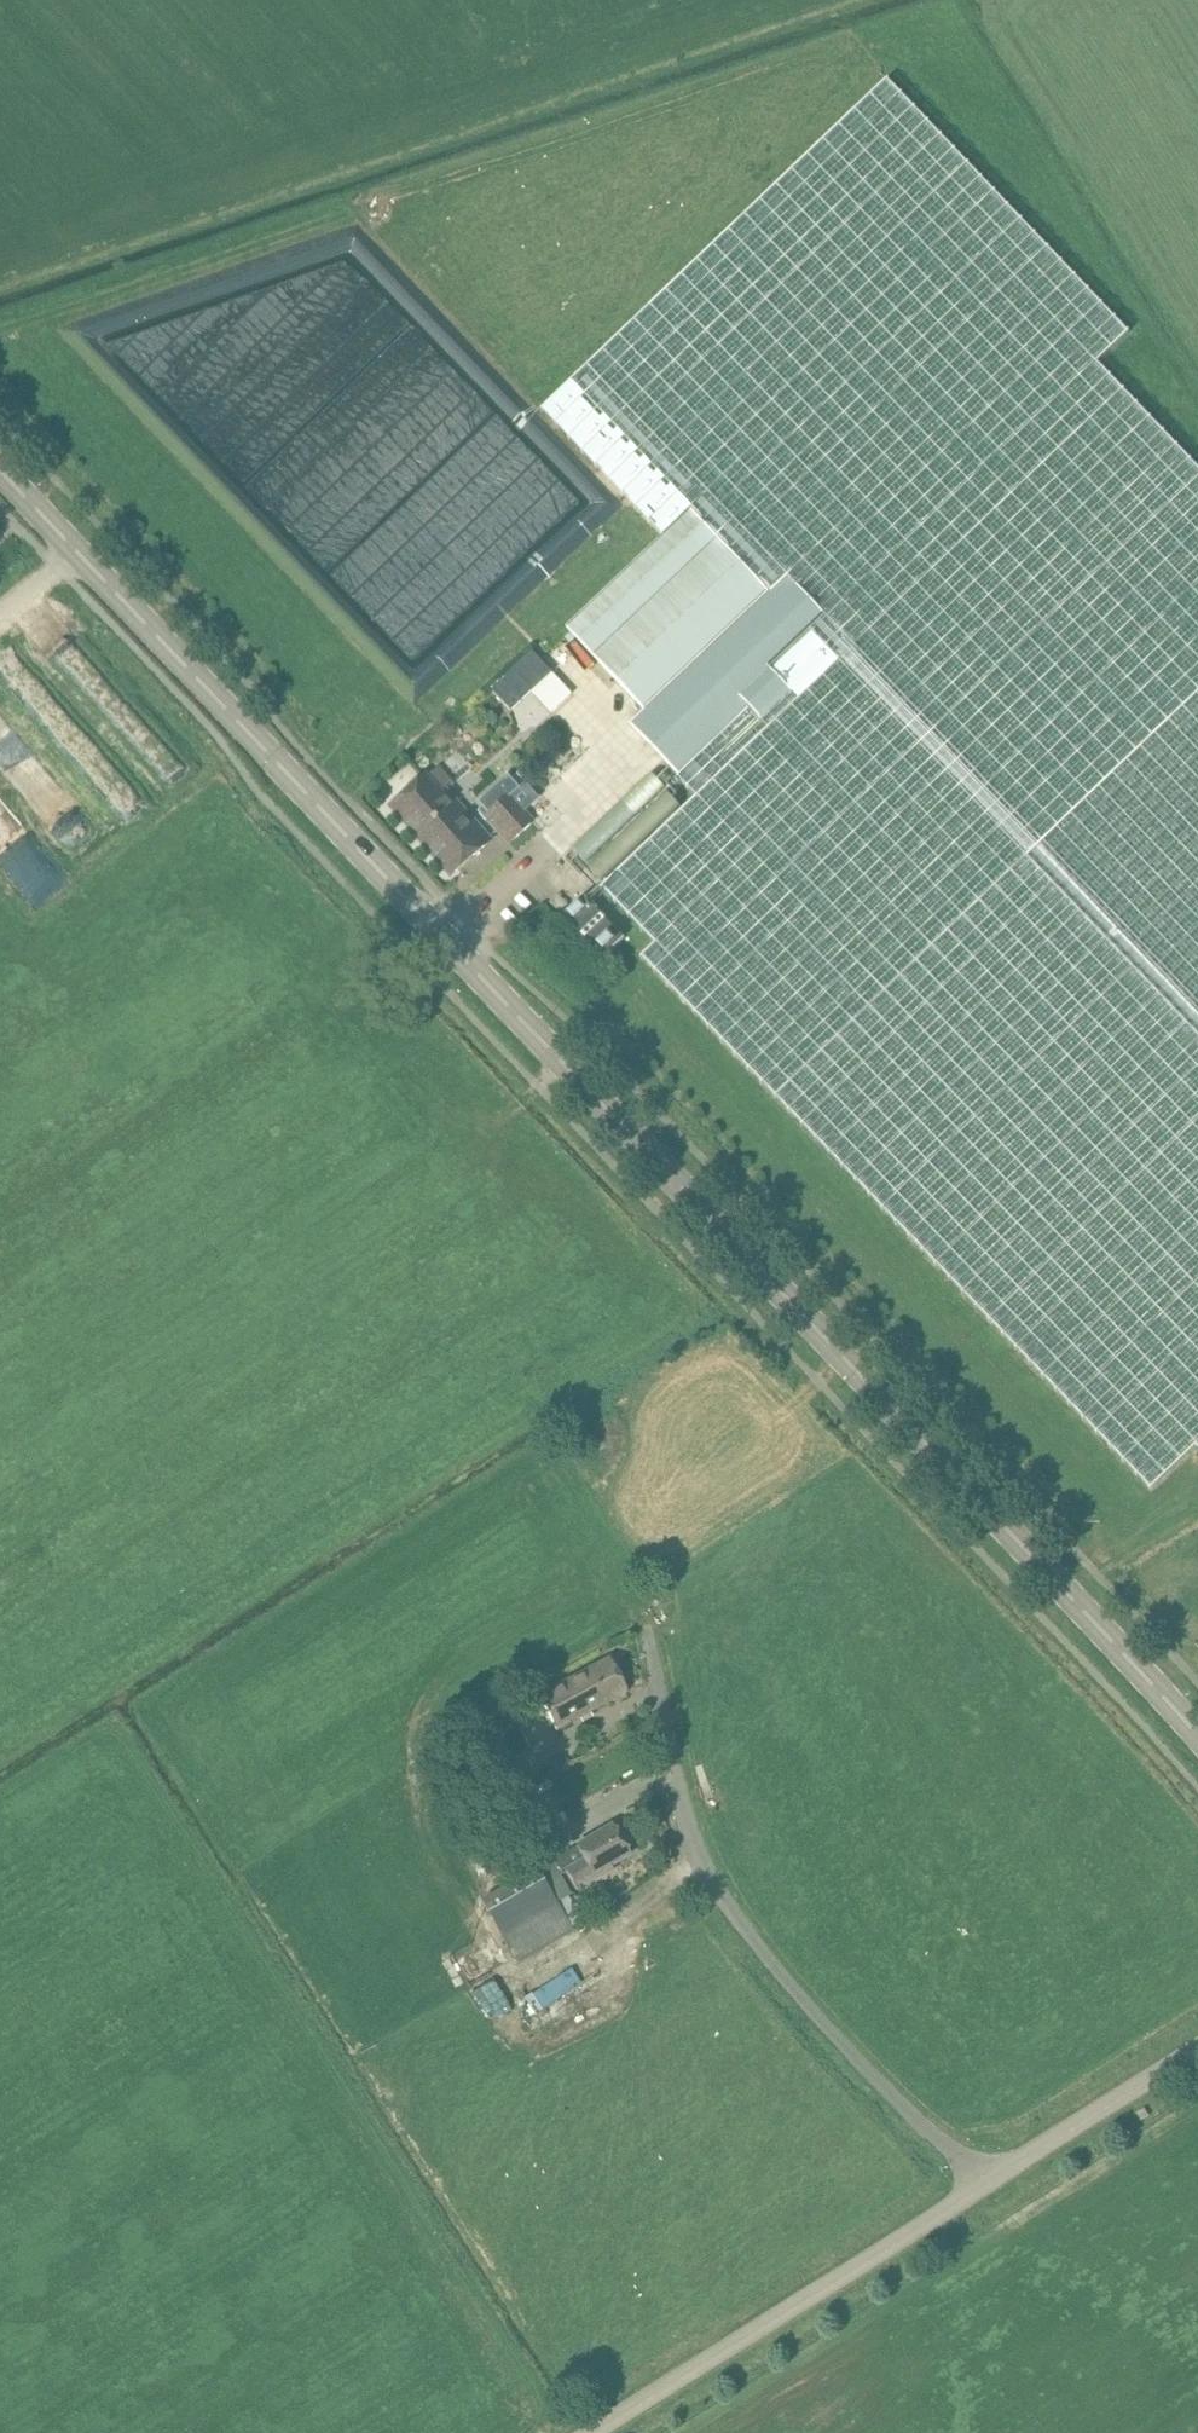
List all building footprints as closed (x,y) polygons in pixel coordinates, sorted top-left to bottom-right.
[(1136,405),(1097,365),(1130,333),(887,80),(542,411),(663,537),(568,628),(645,709),(632,722),(701,795),(604,888),(657,944),(643,957),(776,1096),(1151,1489),(1197,1445),(1197,470),(1136,405)] [(553,673),(510,712),(530,734),(572,694),(553,673)] [(532,819),(512,794),(520,788),(509,774),(477,799),(488,813),(486,814),(506,840),(532,819)] [(490,840),(474,822),(445,790),(440,795),(424,776),(408,791),(390,807),(450,875),(490,840)] [(584,896),(572,908),(558,893),(548,903),(562,917),(602,959),(625,937),(584,896)] [(557,1730),(606,1703),(627,1692),(609,1658),(588,1669),(538,1696),(557,1730)] [(546,1833),(568,1823),(551,1783),(528,1793),(546,1833)] [(592,1837),(555,1860),(563,1873),(565,1871),(577,1891),(612,1870),(610,1866),(630,1854),(613,1825),(592,1837)] [(553,1859),(481,1900),(517,1962),(573,1930),(572,1928),(591,1918),(581,1901),(573,1905),(568,1896),(573,1894),(553,1859)] [(535,2011),(580,1983),(570,1967),(525,1995),(535,2011)]
